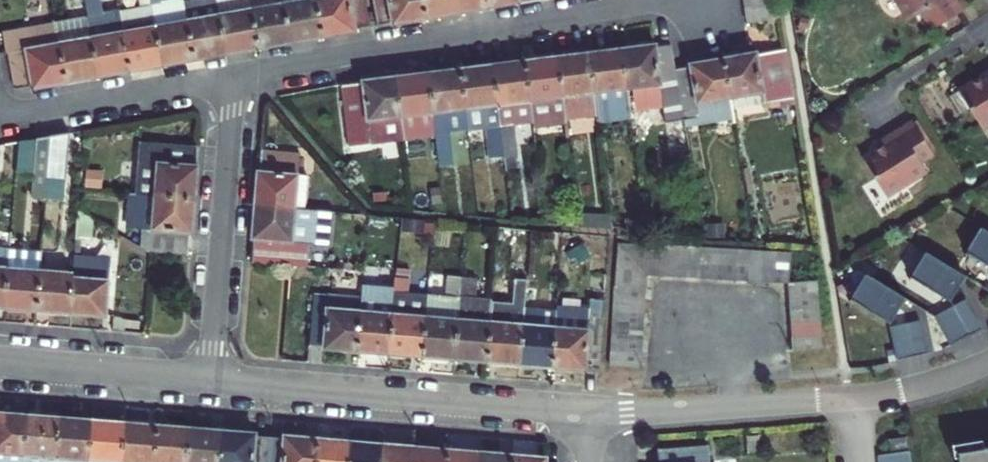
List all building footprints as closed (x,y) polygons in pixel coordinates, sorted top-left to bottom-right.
[(128,13),(105,17),(102,0),(92,0),(95,19),(105,75),(138,70),(128,13)] [(161,7),(160,0),(146,0),(148,10),(128,13),(138,70),(171,64),(164,25),(161,7)] [(227,13),(225,0),(200,0),(192,1),(195,19),(227,13)] [(258,0),(225,0),(227,13),(234,53),(266,47),(258,0)] [(266,47),(299,41),(292,2),(292,0),(258,0),(266,47)] [(292,2),(299,41),(330,36),(324,0),(305,0),(292,2)] [(330,36),(361,30),(361,26),(375,23),(371,0),(324,0),(330,36)] [(430,17),(427,0),(379,0),(382,22),(393,19),(394,24),(430,17)] [(430,17),(462,12),(460,0),(427,0),(430,17)] [(462,12),(493,6),(492,0),(460,0),(462,12)] [(908,21),(942,0),(895,0),(908,21)] [(164,25),(195,19),(192,1),(173,5),(161,7),(164,25)] [(775,1),(747,5),(749,19),(777,14),(775,1)] [(227,13),(195,19),(202,58),(234,53),(227,13)] [(777,14),(749,19),(751,32),(779,27),(777,14)] [(105,75),(95,19),(63,25),(73,81),(105,75)] [(202,58),(195,19),(164,25),(171,64),(202,58)] [(40,87),(73,81),(63,25),(63,21),(10,30),(14,52),(16,51),(22,88),(40,85),(40,87)] [(654,45),(623,49),(627,88),(628,105),(679,98),(674,70),(673,64),(670,47),(655,49),(654,45)] [(596,91),(627,88),(623,49),(592,53),(596,91)] [(754,57),(754,52),(723,57),(730,99),(758,94),(760,106),(790,100),(783,52),(754,57)] [(596,91),(592,53),(557,57),(564,112),(598,108),(596,91)] [(564,112),(557,57),(527,61),(532,99),(534,116),(564,112)] [(694,106),(730,99),(723,57),(690,62),(690,67),(674,70),(679,98),(683,122),(696,120),(694,106)] [(532,99),(527,61),(494,65),(499,104),(532,99)] [(499,104),(494,65),(463,69),(468,108),(469,124),(487,122),(491,151),(504,150),(501,119),(499,104)] [(436,111),(468,108),(463,69),(432,73),(436,111)] [(436,111),(432,73),(399,77),(403,115),(406,140),(439,135),(436,111)] [(957,91),(981,129),(987,125),(987,78),(985,74),(957,91)] [(403,115),(399,77),(361,82),(362,84),(345,86),(353,144),(405,138),(403,115)] [(534,116),(532,99),(499,104),(501,119),(513,118),(534,116)] [(694,106),(696,120),(733,114),(730,99),(694,106)] [(436,111),(438,127),(455,125),(469,124),(468,108),(436,111)] [(516,149),(513,118),(501,119),(504,150),(516,149)] [(910,121),(884,137),(888,143),(882,147),(862,159),(885,197),(925,172),(919,162),(932,155),(910,121)] [(458,154),(455,125),(438,127),(441,156),(458,154)] [(49,137),(45,178),(62,179),(66,134),(49,137)] [(44,199),(45,178),(49,137),(32,140),(29,178),(28,197),(44,199)] [(884,137),(878,141),(882,147),(888,143),(884,137)] [(15,143),(12,176),(29,178),(32,140),(15,143)] [(132,196),(133,196),(193,200),(196,167),(189,167),(191,148),(135,145),(132,196)] [(294,206),(306,207),(309,174),(297,173),(299,157),(265,154),(264,168),(258,168),(256,203),(294,206)] [(122,228),(131,229),(133,196),(132,196),(128,196),(124,195),(122,228)] [(184,235),(189,235),(193,200),(133,196),(131,229),(138,230),(137,246),(149,253),(182,256),(184,235)] [(575,200),(576,215),(611,219),(609,203),(575,200)] [(306,207),(294,206),(256,203),(253,237),(256,238),(254,257),(293,261),(307,262),(308,242),(328,243),(331,209),(311,207),(306,207)] [(75,211),(73,242),(87,242),(89,219),(75,211)] [(965,252),(987,266),(987,231),(980,226),(965,252)] [(614,287),(644,289),(645,276),(616,242),(614,287)] [(616,242),(645,276),(658,276),(660,244),(641,243),(616,242)] [(660,244),(658,276),(672,277),(674,245),(660,244)] [(674,245),(672,277),(684,278),(687,246),(674,245)] [(687,246),(684,278),(697,278),(700,246),(687,246)] [(700,246),(697,278),(715,280),(717,247),(705,247),(700,246)] [(717,247),(715,280),(732,281),(734,248),(717,247)] [(732,281),(746,281),(748,249),(734,248),(732,281)] [(746,281),(759,282),(762,250),(756,250),(748,249),(746,281)] [(762,250),(759,282),(775,283),(777,251),(762,250)] [(788,251),(777,251),(775,283),(786,284),(788,251)] [(925,251),(909,276),(948,300),(964,274),(925,251)] [(70,273),(67,313),(101,316),(106,259),(71,257),(70,273)] [(414,262),(398,261),(396,284),(412,285),(414,262)] [(448,298),(428,296),(423,357),(456,360),(464,268),(450,266),(448,298)] [(2,309),(35,311),(39,270),(5,268),(2,309)] [(488,363),(492,321),(493,303),(478,302),(481,269),(464,268),(456,360),(488,363)] [(35,311),(67,313),(70,273),(39,270),(35,311)] [(515,272),(512,304),(525,306),(526,295),(528,274),(515,272)] [(864,272),(849,298),(888,322),(904,296),(864,272)] [(540,275),(528,274),(526,295),(538,296),(540,275)] [(816,280),(786,284),(788,302),(817,298),(816,281),(816,280)] [(613,300),(644,302),(644,289),(614,287),(613,300)] [(329,291),(328,298),(327,306),(362,309),(363,294),(329,291)] [(363,294),(362,309),(358,352),(391,354),(396,294),(363,291),(363,294)] [(423,357),(428,296),(396,294),(391,354),(423,357)] [(951,303),(968,332),(980,326),(964,296),(951,303)] [(358,352),(362,309),(327,306),(328,298),(311,297),(307,342),(323,344),(323,349),(358,352)] [(817,298),(788,302),(789,316),(819,313),(817,298)] [(612,312),(643,315),(644,302),(613,300),(612,312)] [(587,311),(558,308),(558,309),(557,327),(553,369),(584,371),(584,369),(597,370),(598,365),(598,360),(601,313),(602,302),(588,301),(587,311)] [(493,303),(492,321),(524,324),(525,306),(512,304),(493,303)] [(932,314),(948,343),(968,332),(951,303),(932,314)] [(525,306),(524,324),(520,366),(553,369),(557,327),(558,309),(558,308),(525,306)] [(642,326),(643,315),(612,312),(611,324),(642,326)] [(819,313),(789,316),(790,330),(820,327),(819,313)] [(918,319),(888,327),(896,359),(926,351),(918,319)] [(520,366),(524,324),(492,321),(488,363),(520,366)] [(610,337),(641,339),(642,326),(611,324),(610,337)] [(790,330),(791,345),(821,343),(820,327),(790,330)] [(610,352),(640,354),(641,339),(610,337),(610,352)] [(821,343),(791,345),(792,359),(822,357),(821,343)] [(609,360),(608,366),(639,368),(640,354),(610,352),(609,360)] [(26,455),(29,416),(0,413),(0,461),(25,461),(26,455)] [(29,416),(26,455),(58,458),(61,418),(29,416)] [(95,421),(61,418),(58,458),(58,461),(92,461),(95,421)] [(125,424),(95,421),(92,461),(122,461),(125,424)] [(122,461),(155,461),(158,426),(125,424),(122,461)] [(155,461),(190,461),(193,429),(158,426),(155,461)] [(224,432),(193,429),(190,461),(221,461),(224,432)] [(221,461),(271,461),(273,439),(255,438),(256,434),(224,432),(221,461)] [(271,461),(317,461),(319,440),(287,437),(286,441),(273,439),(271,461)] [(907,437),(888,439),(890,450),(908,447),(907,437)] [(317,461),(349,461),(351,442),(319,440),(317,461)] [(349,461),(382,461),(383,445),(351,442),(349,461)] [(415,447),(383,445),(382,461),(414,461),(415,447)] [(952,452),(954,461),(987,461),(987,446),(952,452)] [(414,461),(447,461),(448,450),(415,447),(414,461)] [(707,447),(659,451),(659,461),(708,461),(707,447)] [(447,461),(480,461),(480,453),(448,450),(447,461)] [(878,454),(879,461),(910,461),(909,450),(878,454)] [(480,461),(511,461),(511,455),(480,453),(480,461)]
